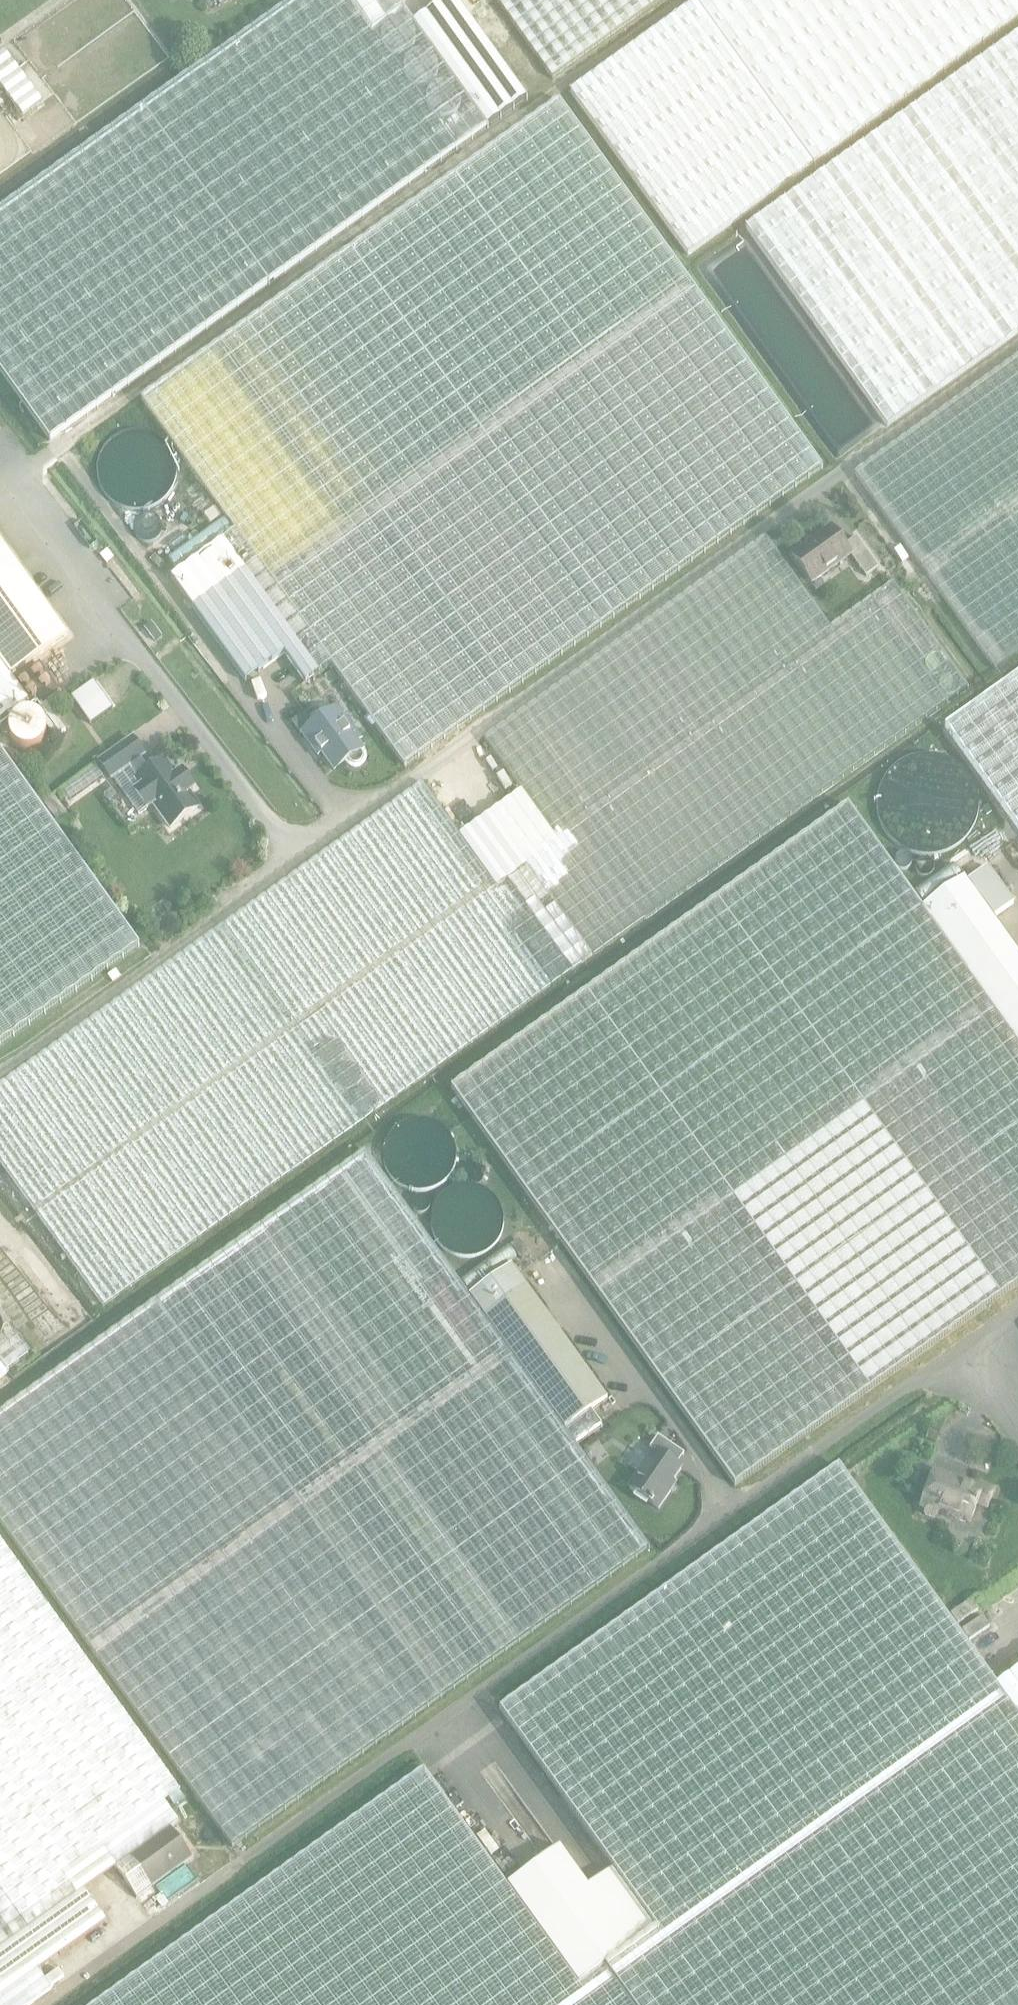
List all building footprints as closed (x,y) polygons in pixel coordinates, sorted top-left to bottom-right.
[(0,212),(0,370),(50,440),(487,127),(413,24),(396,0),(353,0),(351,2),(349,0),(296,0),(0,212)] [(413,24),(487,127),(526,99),(455,0),(446,0),(413,24)] [(554,78),(663,0),(498,0),(554,78)] [(571,90),(689,253),(1017,16),(1017,0),(697,0),(571,90)] [(745,228),(887,426),(1017,333),(1017,39),(745,228)] [(0,54),(0,87),(23,118),(42,103),(4,51),(0,54)] [(236,532),(222,542),(317,675),(331,666),(404,768),(823,468),(560,101),(142,401),(236,532)] [(854,474),(924,571),(995,670),(1017,653),(1017,356),(854,474)] [(164,469),(164,468),(164,461),(161,454),(158,449),(154,444),(149,441),(144,438),(137,436),(129,435),(123,437),(118,439),(113,441),(108,446),(104,451),(101,456),(100,462),(99,468),(100,474),(102,481),(105,486),(108,490),(112,494),(118,497),(122,499),(130,500),(137,500),(143,498),(148,496),(155,490),(159,486),(162,481),(163,475),(164,469)] [(215,508),(204,515),(210,524),(221,516),(215,508)] [(866,577),(879,568),(857,538),(845,546),(832,527),(793,555),(813,583),(851,555),(866,577)] [(521,791),(559,843),(496,888),(459,836),(422,784),(255,904),(0,1090),(0,1163),(104,1305),(197,1241),(478,1038),(749,845),(968,688),(893,583),(831,628),(767,537),(657,616),(484,739),(521,791)] [(47,605),(0,541),(0,639),(47,605)] [(306,684),(317,675),(222,542),(171,579),(246,683),(285,655),(306,684)] [(29,704),(33,710),(59,691),(40,663),(13,683),(10,679),(16,674),(69,637),(47,605),(0,639),(0,725),(29,704)] [(151,623),(144,628),(155,642),(162,637),(151,623)] [(947,731),(1017,829),(1017,680),(947,731)] [(94,681),(71,698),(91,725),(113,709),(94,681)] [(60,692),(46,703),(53,712),(68,702),(60,692)] [(46,704),(36,712),(56,739),(66,731),(46,704)] [(335,772),(349,762),(351,766),(356,767),(360,766),(363,763),(364,759),(364,756),(362,753),(364,751),(357,743),(361,740),(338,708),(303,734),(314,749),(317,746),(335,772)] [(303,734),(314,726),(305,713),(291,722),(301,735),(303,734)] [(140,759),(144,756),(133,740),(100,763),(112,779),(129,767),(139,780),(137,781),(142,788),(136,792),(148,809),(154,805),(171,829),(199,808),(188,793),(194,789),(182,772),(174,777),(170,771),(172,770),(165,761),(150,772),(140,759)] [(140,947),(0,751),(0,1046),(140,947)] [(969,807),(969,806),(968,797),(966,789),(961,779),(955,773),(949,768),(940,763),(932,761),(924,760),(914,760),(908,762),(898,767),(891,772),(885,779),(881,787),(878,796),(877,805),(878,814),(880,823),(885,832),(890,838),(897,844),(906,848),(913,851),(923,852),(932,851),(940,848),(949,844),(955,838),(961,832),(965,824),(968,815),(969,807)] [(95,766),(62,789),(70,800),(103,777),(95,766)] [(521,791),(459,836),(496,888),(559,843),(521,791)] [(54,797),(44,804),(60,827),(70,820),(54,797)] [(922,908),(849,806),(452,1089),(736,1486),(1017,1284),(1017,1042),(922,908)] [(956,863),(916,891),(924,903),(965,875),(956,863)] [(922,908),(1017,1042),(1017,953),(993,917),(1013,903),(987,866),(967,881),(964,878),(922,908)] [(452,1148),(452,1147),(452,1141),(450,1136),(447,1130),(444,1127),(441,1124),(435,1120),(431,1118),(424,1117),(418,1118),(412,1119),(406,1122),(402,1125),(398,1129),(394,1136),(392,1141),(392,1147),(392,1152),(394,1158),(396,1163),(400,1168),(403,1171),(409,1175),(414,1177),(420,1178),(426,1178),(432,1176),(437,1174),(442,1170),(446,1166),(450,1159),(452,1154),(452,1148)] [(576,1445),(469,1296),(365,1152),(0,1413),(0,1523),(232,1847),(649,1548),(576,1445)] [(498,1214),(498,1213),(498,1208),(496,1202),(494,1198),(490,1193),(487,1189),(482,1186),(476,1184),(470,1183),(464,1183),(458,1185),(453,1187),(448,1191),(444,1195),(441,1200),(439,1205),(438,1212),(438,1218),(439,1223),(442,1228),(445,1233),(449,1237),(455,1241),(459,1242),(466,1244),(470,1244),(477,1242),(482,1240),(487,1237),(492,1232),(496,1226),(497,1220),(498,1214)] [(47,1293),(25,1263),(0,1281),(0,1305),(10,1320),(47,1293)] [(511,1266),(469,1296),(576,1445),(602,1427),(591,1412),(607,1400),(511,1266)] [(89,1316),(81,1305),(63,1318),(71,1329),(89,1316)] [(930,1428),(926,1439),(937,1443),(941,1432),(930,1428)] [(676,1465),(684,1454),(658,1436),(649,1449),(654,1452),(629,1489),(659,1509),(671,1491),(668,1489),(681,1469),(676,1465)] [(96,2004),(1017,2004),(1017,1713),(1000,1688),(973,1651),(965,1639),(842,1467),(502,1711),(659,1931),(606,1968),(604,1965),(579,1983),(508,1885),(507,1885),(424,1770),(96,2004)] [(986,1510),(993,1491),(982,1487),(981,1489),(963,1483),(962,1485),(936,1476),(937,1472),(934,1471),(920,1510),(950,1521),(952,1518),(969,1524),(976,1507),(986,1510)] [(112,1860),(101,1845),(179,1790),(0,1539),(0,2004),(32,2004),(54,1989),(39,1969),(16,1938),(84,1889),(116,1866),(112,1860)] [(975,1599),(954,1614),(961,1624),(982,1610),(975,1599)] [(972,1640),(993,1626),(986,1615),(965,1630),(972,1640)] [(1000,1688),(1017,1713),(1017,1675),(1000,1688)] [(112,1860),(116,1866),(138,1896),(191,1858),(171,1829),(133,1856),(128,1849),(112,1860)] [(560,1847),(508,1885),(579,1983),(604,1965),(655,1929),(613,1869),(588,1886),(560,1847)] [(107,1920),(84,1889),(16,1938),(39,1969),(107,1920)]
